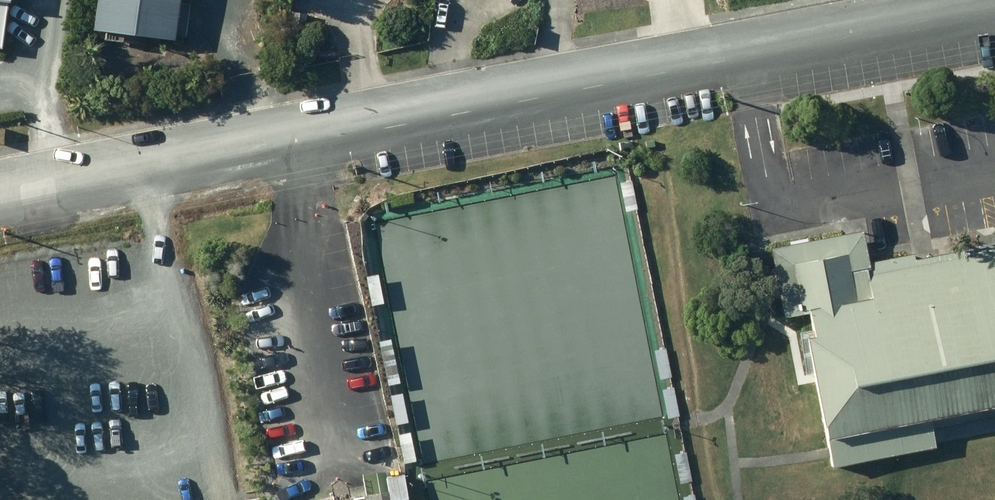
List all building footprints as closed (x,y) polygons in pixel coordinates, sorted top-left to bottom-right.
[(90,38),(172,49),(179,0),(95,0),(90,38)] [(807,339),(828,453),(831,466),(935,447),(929,418),(994,406),(994,244),(913,259),(912,254),(867,262),(861,230),(771,247),(784,318),(812,313),(817,338),(813,338),(807,339)] [(377,274),(365,276),(370,305),(382,303),(377,274)] [(661,325),(650,327),(655,355),(667,353),(661,325)] [(378,342),(387,384),(397,382),(389,340),(378,342)] [(671,375),(660,377),(665,406),(676,404),(671,375)] [(390,397),(395,423),(406,421),(401,395),(390,397)] [(397,435),(403,463),(414,460),(409,433),(397,435)] [(674,453),(678,481),(690,479),(685,451),(674,453)] [(386,491),(363,496),(364,499),(395,499),(406,498),(402,474),(384,477),(386,491)]
